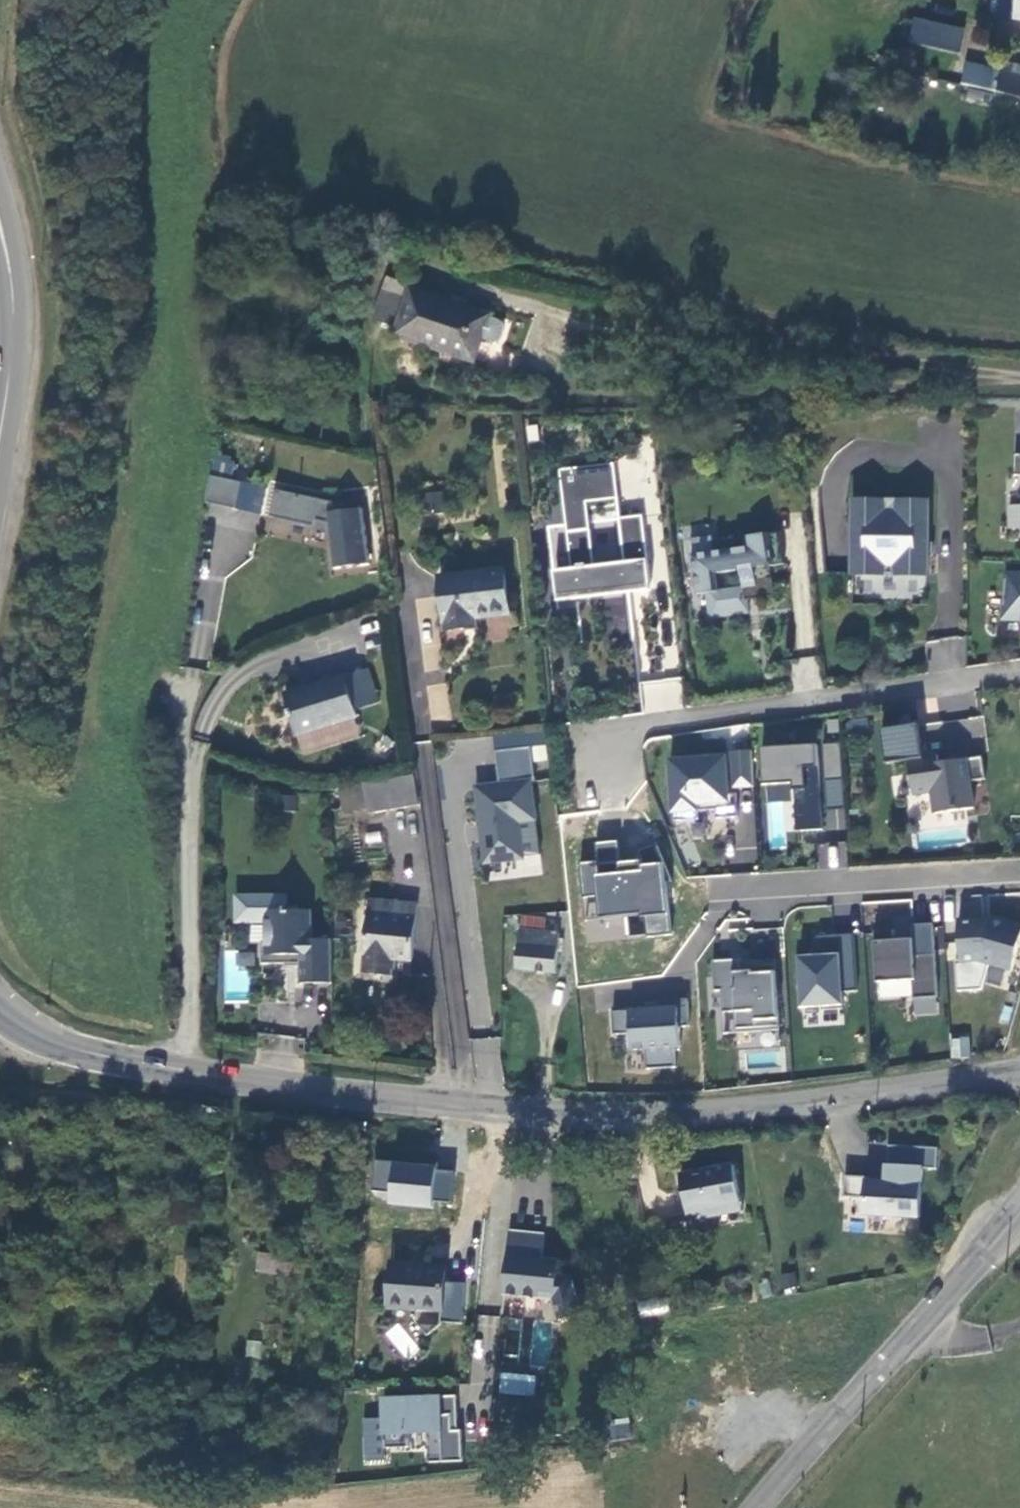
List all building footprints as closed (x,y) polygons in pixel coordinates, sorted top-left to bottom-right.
[(1013,20),(1017,0),(999,0),(996,17),(1013,20)] [(959,51),(963,26),(912,16),(907,42),(959,51)] [(999,80),(960,71),(956,87),(996,97),(999,80)] [(1006,82),(1019,85),(1019,75),(1009,72),(1006,82)] [(996,97),(1019,103),(1019,85),(1006,82),(999,80),(996,97)] [(405,309),(410,297),(383,288),(379,300),(405,309)] [(488,316),(412,290),(410,297),(405,309),(400,323),(397,334),(467,358),(475,338),(480,339),(481,338),(488,317),(488,316)] [(405,309),(379,300),(374,314),(400,323),(405,309)] [(500,321),(488,317),(481,338),(492,342),(498,342),(502,337),(504,332),(504,326),(500,321)] [(222,462),(212,461),(210,476),(220,478),(222,462)] [(665,592),(658,518),(636,520),(630,465),(576,471),(580,506),(590,505),(592,532),(583,533),(586,570),(569,572),(572,602),(665,592)] [(236,506),(241,482),(220,478),(210,476),(205,501),(236,506)] [(336,525),(343,570),(377,565),(369,510),(349,512),(349,505),(283,492),(278,520),(322,528),(323,522),(336,525)] [(930,504),(855,502),(853,575),(928,576),(930,504)] [(714,550),(694,553),(699,592),(711,591),(714,612),(749,607),(748,599),(776,595),(774,576),(757,579),(755,567),(786,563),(782,531),(750,535),(752,546),(714,550)] [(714,550),(752,546),(750,535),(713,540),(714,550)] [(1003,570),(1001,622),(1019,623),(1019,571),(1003,570)] [(505,572),(443,579),(450,631),(469,629),(468,620),(510,615),(505,572)] [(749,607),(714,612),(715,617),(749,612),(749,607)] [(345,675),(284,693),(297,734),(357,716),(345,675)] [(923,758),(919,725),(882,730),(886,763),(908,761),(913,795),(932,792),(934,815),(973,810),(969,783),(985,781),(982,758),(938,764),(937,756),(923,758)] [(550,745),(534,746),(535,762),(551,761),(550,745)] [(534,778),(530,747),(495,752),(499,782),(474,786),(484,865),(525,860),(520,823),(537,821),(532,779),(534,778)] [(763,754),(743,754),(745,791),(765,790),(763,754)] [(685,823),(710,822),(709,813),(727,812),(728,821),(749,820),(747,796),(740,796),(738,760),(682,763),(685,823)] [(413,775),(362,785),(367,808),(368,814),(418,805),(413,775)] [(367,808),(362,785),(337,789),(342,813),(367,808)] [(586,939),(670,933),(664,851),(617,854),(616,841),(594,842),(595,859),(581,860),(586,939)] [(820,868),(846,864),(843,843),(817,847),(820,868)] [(417,904),(368,899),(359,973),(390,976),(392,961),(412,963),(417,904)] [(286,905),(261,905),(261,921),(265,921),(266,944),(261,944),(261,963),(299,962),(300,982),(330,982),(330,938),(310,938),(310,909),(287,909),(286,905)] [(545,935),(546,921),(522,919),(518,971),(555,974),(558,937),(545,935)] [(912,922),(913,936),(871,938),(873,999),(912,998),(912,1016),(938,1015),(933,921),(912,922)] [(968,927),(970,966),(989,965),(1019,974),(1019,931),(1000,925),(968,927)] [(852,1013),(851,996),(867,995),(864,937),(828,939),(829,956),(829,960),(820,961),(805,962),(806,990),(811,990),(812,1011),(832,1010),(832,1014),(852,1013)] [(255,955),(241,954),(240,973),(254,974),(255,955)] [(722,963),(724,994),(730,993),(732,1015),(744,1015),(745,1031),(788,1029),(785,966),(760,968),(760,974),(751,974),(750,964),(750,962),(722,963)] [(785,966),(785,962),(750,964),(751,974),(760,974),(760,968),(785,966)] [(669,1002),(669,1011),(621,1013),(623,1036),(640,1036),(641,1052),(655,1051),(656,1071),(684,1070),(683,1050),(689,1049),(688,1029),(698,1029),(697,1001),(669,1002)] [(952,1060),(971,1056),(967,1035),(948,1039),(952,1060)] [(931,1168),(932,1147),(883,1145),(880,1182),(862,1181),(863,1177),(839,1176),(838,1197),(859,1198),(858,1214),(914,1217),(916,1168),(931,1168)] [(386,1204),(434,1208),(435,1201),(452,1202),(455,1166),(373,1158),(371,1187),(387,1189),(386,1204)] [(735,1203),(728,1165),(675,1176),(682,1214),(735,1203)] [(737,1212),(735,1203),(682,1214),(684,1223),(737,1212)] [(539,1236),(503,1233),(497,1297),(547,1302),(552,1323),(577,1317),(567,1279),(553,1278),(554,1262),(537,1261),(539,1236)] [(274,1273),(274,1253),(255,1253),(255,1272),(274,1273)] [(386,1262),(381,1308),(421,1311),(426,1266),(386,1262)] [(438,1267),(426,1266),(421,1311),(434,1313),(438,1267)] [(396,1321),(382,1334),(408,1361),(422,1347),(396,1321)] [(246,1339),(244,1356),(259,1358),(262,1342),(246,1339)] [(533,1396),(535,1375),(499,1372),(497,1393),(533,1396)] [(458,1394),(378,1395),(379,1417),(362,1418),(362,1461),(385,1461),(385,1444),(421,1444),(421,1461),(458,1461),(458,1394)] [(717,1406),(652,1420),(657,1447),(681,1442),(683,1450),(714,1444),(712,1434),(722,1432),(717,1406)] [(609,1421),(611,1438),(630,1436),(628,1419),(609,1421)]
